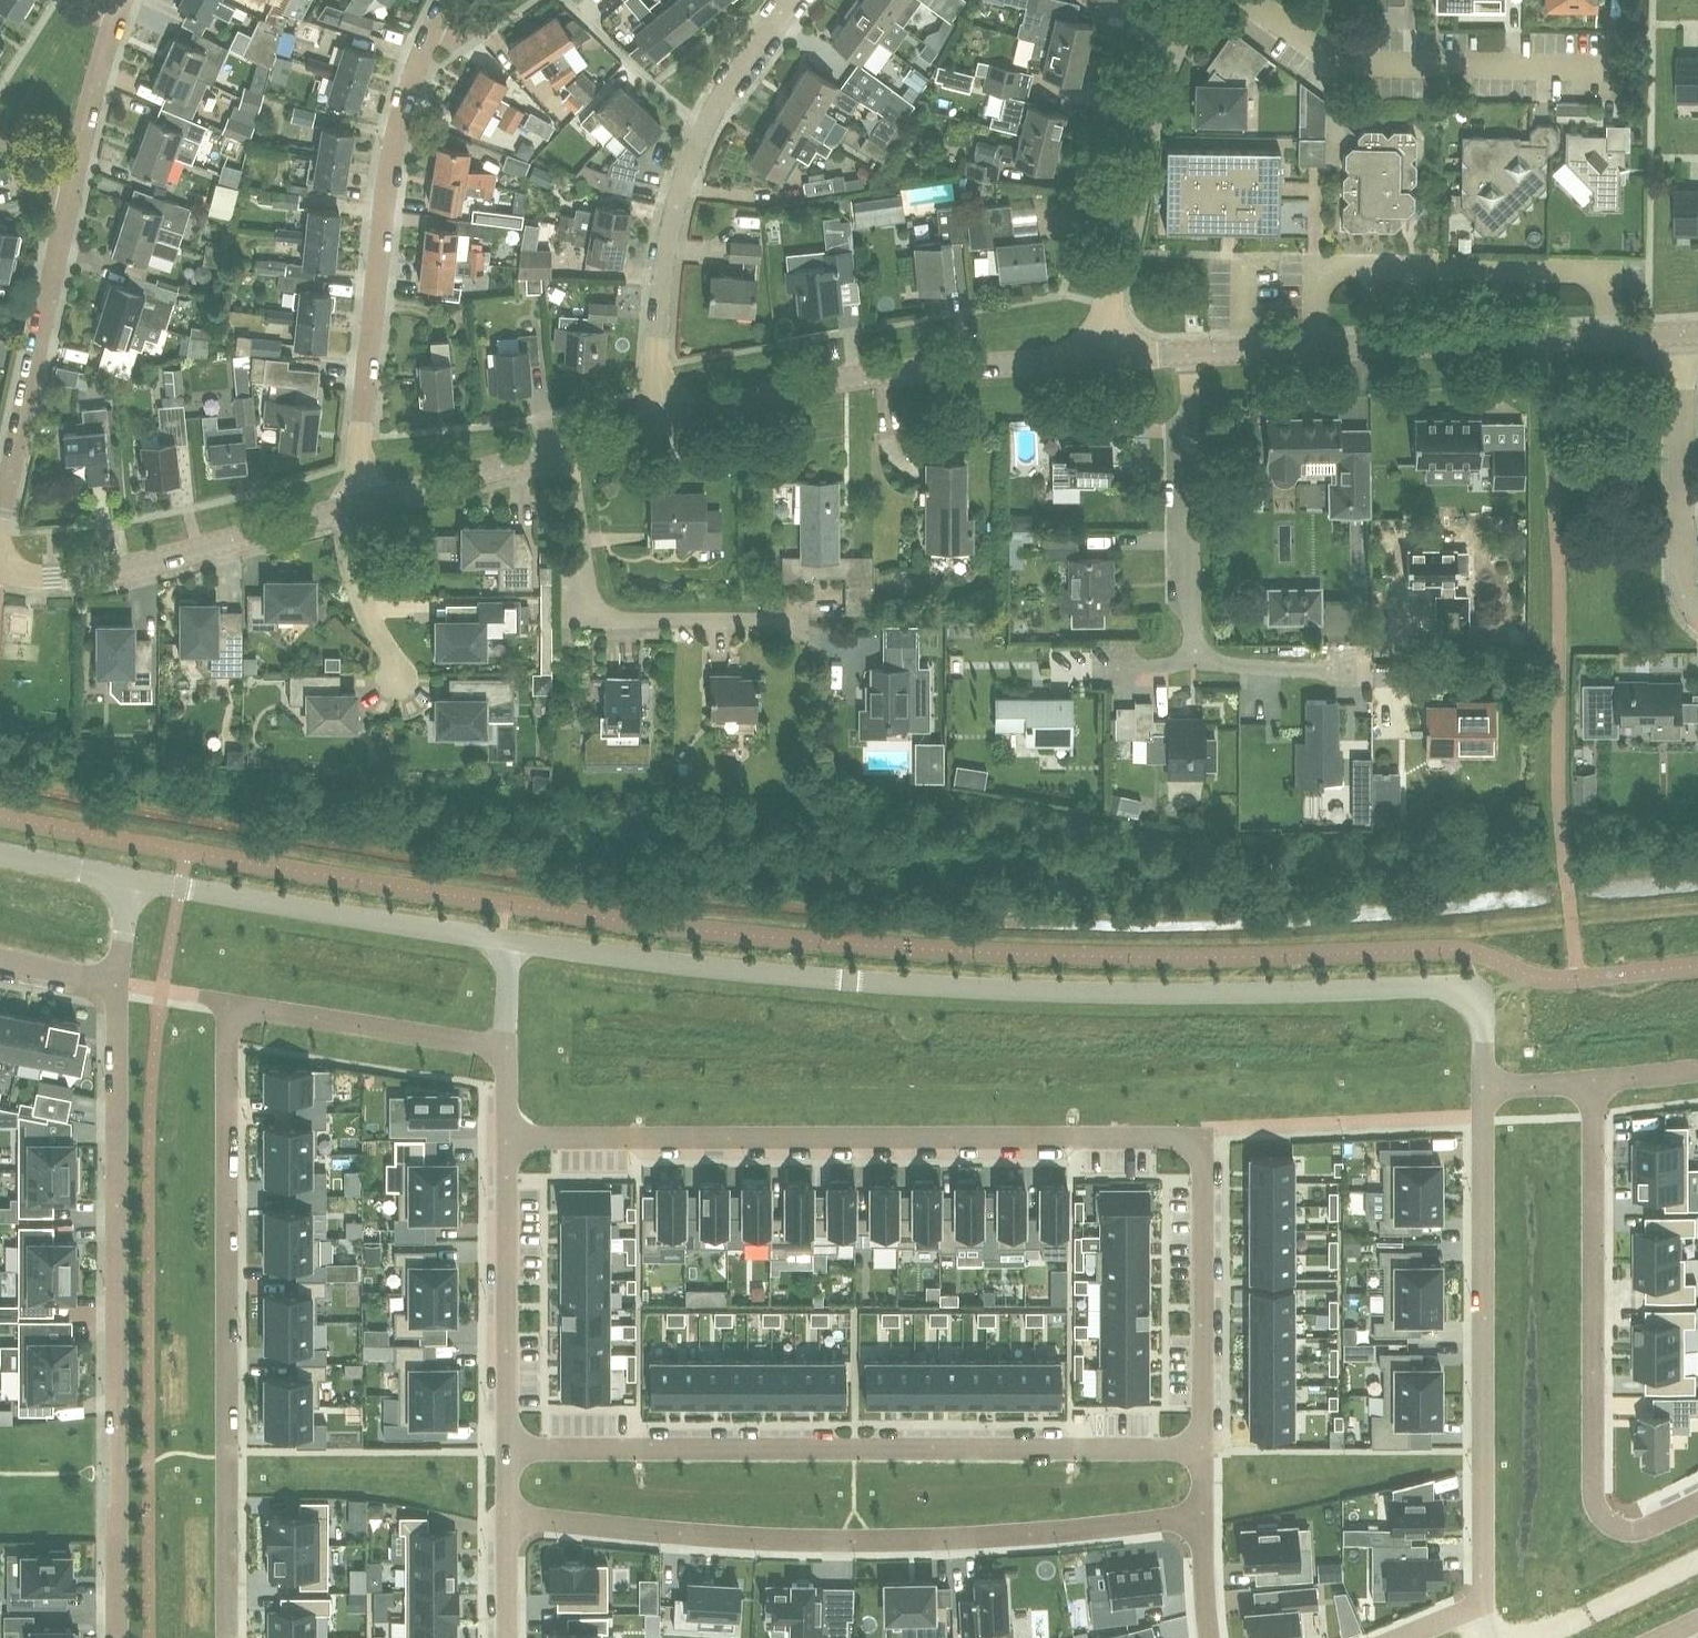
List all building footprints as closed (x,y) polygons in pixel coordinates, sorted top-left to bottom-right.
[(30,0),(0,0),(0,14),(3,16),(6,11),(18,19),(30,0)] [(174,3),(177,5),(177,7),(207,22),(213,11),(227,18),(234,6),(223,0),(175,0),(174,3)] [(302,18),(310,3),(305,0),(290,0),(283,12),(302,18)] [(658,14),(655,15),(649,7),(643,0),(625,0),(641,20),(632,28),(634,32),(654,56),(655,55),(657,59),(668,50),(665,47),(676,38),(658,14)] [(663,3),(661,0),(658,0),(649,7),(655,15),(658,14),(676,38),(697,21),(680,0),(667,0),(663,3)] [(720,3),(717,0),(680,0),(697,21),(720,3)] [(894,17),(895,16),(873,0),(862,0),(850,17),(879,38),(894,17)] [(894,17),(904,24),(921,2),(918,0),(873,0),(895,16),(894,17)] [(959,9),(946,0),(930,0),(927,4),(950,22),(959,9)] [(965,0),(946,0),(959,9),(965,0)] [(1086,52),(1092,24),(1075,20),(1050,14),(1054,0),(1006,0),(1018,3),(1026,5),(1022,23),(1018,36),(1034,40),(1086,52)] [(1436,2),(1444,8),(1466,9),(1473,2),(1473,0),(1436,0),(1436,2)] [(317,18),(328,20),(339,24),(344,9),(332,5),(326,4),(317,18)] [(374,17),(344,8),(344,9),(339,24),(369,34),(374,17)] [(284,26),(287,16),(268,11),(265,20),(259,17),(258,19),(263,21),(284,26)] [(568,80),(577,74),(567,61),(568,60),(560,48),(573,40),(555,14),(532,30),(550,56),(568,80)] [(862,60),(879,38),(850,17),(834,39),(862,60)] [(272,68),(281,34),(284,26),(263,21),(258,19),(242,54),(255,60),(272,68)] [(568,80),(550,56),(532,30),(508,47),(526,73),(538,64),(546,76),(547,75),(556,89),(568,80)] [(1245,83),(1265,55),(1233,32),(1208,66),(1212,69),(1203,82),(1197,82),(1196,121),(1245,122),(1245,83)] [(194,76),(194,75),(205,50),(173,37),(162,62),(194,76)] [(1079,79),(1086,52),(1034,40),(1030,54),(1031,54),(1028,67),(1079,79)] [(931,60),(938,50),(927,42),(920,52),(931,60)] [(365,80),(373,52),(344,43),(337,65),(308,56),(306,62),(365,80)] [(1679,56),(1679,98),(1697,98),(1697,56),(1679,56)] [(988,63),(978,61),(975,73),(986,75),(1030,86),(1033,73),(989,62),(988,63)] [(194,120),(194,119),(183,115),(189,102),(196,105),(206,81),(194,75),(194,76),(162,62),(152,86),(166,92),(171,95),(165,109),(169,110),(169,111),(194,120)] [(356,108),(365,80),(306,62),(305,67),(335,76),(328,99),(356,108)] [(939,64),(936,77),(944,79),(947,66),(939,64)] [(859,99),(838,86),(838,85),(808,66),(793,89),(824,108),(830,99),(851,112),(859,99)] [(492,107),(506,83),(480,68),(466,92),(492,107)] [(575,112),(583,103),(584,104),(600,87),(582,70),(565,86),(571,91),(562,100),(575,112)] [(928,81),(913,70),(905,81),(920,92),(928,81)] [(1030,86),(986,75),(982,90),(1006,96),(1026,101),(1030,86)] [(1326,100),(1306,85),(1305,99),(1305,124),(1300,124),(1300,136),(1325,137),(1326,100)] [(617,131),(640,106),(619,86),(597,110),(595,109),(581,123),(590,132),(603,118),(617,131)] [(884,97),(907,114),(915,104),(891,87),(884,97)] [(261,103),(263,93),(245,88),(243,97),(261,103)] [(825,139),(838,117),(824,108),(793,89),(779,112),(825,139)] [(478,132),(492,107),(466,92),(452,117),(478,132)] [(1026,101),(1006,96),(1001,112),(998,126),(1022,132),(1059,141),(1066,113),(1029,104),(1029,101),(1026,101)] [(258,113),(261,103),(243,97),(240,107),(258,113)] [(899,126),(907,114),(884,97),(876,109),(883,114),(899,126)] [(917,107),(933,110),(935,103),(919,99),(917,107)] [(519,122),(525,112),(508,103),(503,113),(519,122)] [(1556,103),(1556,114),(1588,114),(1588,103),(1556,103)] [(312,125),(316,110),(297,106),(295,121),(312,125)] [(640,106),(617,131),(630,143),(611,164),(608,174),(596,169),(590,182),(605,188),(632,194),(638,165),(634,164),(637,151),(638,151),(662,126),(640,106)] [(207,125),(194,120),(169,111),(164,124),(149,119),(140,144),(172,156),(173,155),(192,163),(197,150),(177,142),(181,133),(200,141),(207,125)] [(824,140),(825,139),(779,112),(765,134),(796,154),(809,162),(816,149),(826,155),(832,145),(824,140)] [(513,132),(519,122),(503,113),(497,123),(513,132)] [(248,142),(255,125),(229,114),(222,132),(248,143),(248,142)] [(903,129),(899,126),(883,114),(868,137),(889,150),(903,129)] [(1559,143),(1559,130),(1552,123),(1537,123),(1529,131),(1529,143),(1518,143),(1511,136),(1463,136),(1463,193),(1463,205),(1468,205),(1475,212),(1475,231),(1498,231),(1544,183),(1544,152),(1551,152),(1559,143)] [(1625,150),(1628,150),(1628,124),(1606,124),(1606,134),(1582,134),(1582,132),(1566,132),(1566,158),(1573,167),(1575,166),(1587,179),(1585,181),(1591,188),(1590,207),(1620,207),(1621,166),(1625,166),(1625,150)] [(347,160),(352,131),(323,126),(319,150),(288,145),(287,150),(347,160)] [(1416,201),(1417,137),(1408,129),(1365,128),(1357,135),(1357,150),(1352,155),(1344,155),(1343,229),(1401,230),(1401,208),(1408,201),(1416,201)] [(1051,170),(1059,141),(1022,132),(1018,148),(1004,145),(1004,143),(999,142),(998,146),(977,141),(973,158),(972,158),(971,161),(966,160),(964,175),(998,180),(1000,165),(998,164),(999,158),(1000,159),(1000,157),(1051,170)] [(781,177),(796,154),(765,134),(750,157),(781,177)] [(883,160),(889,150),(868,137),(867,136),(860,147),(883,160)] [(163,181),(172,156),(140,144),(131,169),(163,181)] [(494,185),(496,173),(484,171),(484,170),(466,167),(468,152),(438,147),(434,175),(494,185)] [(343,188),(347,160),(287,150),(286,156),(311,160),(307,182),(314,183),(314,184),(343,188)] [(525,176),(530,162),(530,161),(507,153),(502,168),(525,176)] [(1274,155),(1177,153),(1176,220),(1274,220),(1274,155)] [(549,187),(554,173),(534,164),(528,178),(549,187)] [(871,170),(861,164),(857,170),(858,176),(860,175),(866,178),(871,170)] [(240,179),(242,169),(223,165),(221,175),(240,179)] [(844,174),(832,176),(834,189),(846,187),(844,174)] [(238,189),(240,179),(221,175),(218,184),(238,189)] [(493,197),(494,185),(434,175),(430,204),(460,208),(462,192),(480,195),(493,197)] [(834,189),(832,176),(804,181),(805,194),(834,189)] [(967,196),(966,181),(968,178),(967,176),(959,177),(961,197),(967,196)] [(273,190),(263,189),(262,203),(271,204),(271,205),(298,208),(300,192),(273,190)] [(1677,190),(1677,233),(1697,233),(1697,190),(1677,190)] [(878,195),(882,221),(906,218),(902,192),(878,195)] [(121,227),(178,245),(182,234),(173,231),(174,228),(158,223),(162,212),(176,216),(180,203),(149,193),(146,206),(129,201),(128,203),(126,202),(121,217),(124,218),(121,227)] [(1463,206),(1463,205),(1463,193),(1450,193),(1450,211),(1457,211),(1463,206)] [(626,236),(631,211),(597,204),(596,211),(578,208),(576,215),(562,213),(560,224),(626,236)] [(923,290),(956,287),(951,241),(964,240),(960,205),(937,208),(940,241),(918,243),(923,290)] [(336,239),(339,211),(310,208),(307,231),(307,236),(336,239)] [(1011,241),(1009,229),(1007,208),(969,212),(973,247),(997,245),(1001,276),(1046,270),(1042,238),(1011,241)] [(493,223),(522,226),(524,214),(513,212),(495,210),(493,223)] [(490,237),(492,224),(470,221),(469,235),(490,237)] [(12,255),(12,252),(17,253),(20,235),(16,235),(16,231),(2,229),(3,224),(0,223),(0,252),(12,255)] [(621,262),(626,236),(560,224),(558,235),(572,237),(571,241),(589,245),(587,256),(621,262)] [(174,259),(178,245),(121,227),(118,236),(115,235),(110,251),(113,252),(113,253),(146,263),(149,251),(174,259)] [(291,240),(292,230),(276,228),(274,238),(291,240)] [(454,258),(457,231),(427,228),(424,255),(454,258)] [(332,268),(336,239),(307,236),(307,231),(292,230),(291,240),(306,242),(304,263),(304,265),(316,266),(332,268)] [(758,258),(759,243),(730,241),(729,258),(744,259),(743,276),(710,275),(708,310),(754,312),(756,276),(754,276),(755,258),(758,258)] [(224,257),(226,247),(206,244),(205,254),(224,257)] [(484,261),(486,250),(467,248),(466,259),(484,261)] [(541,277),(551,277),(551,248),(521,248),(518,277),(527,277),(541,277)] [(803,310),(839,305),(836,276),(851,274),(849,251),(825,253),(826,268),(788,271),(790,286),(800,287),(803,310)] [(7,277),(8,274),(12,275),(16,257),(11,256),(12,255),(0,252),(0,275),(7,277)] [(222,266),(224,257),(205,254),(203,263),(222,266)] [(484,261),(466,259),(454,258),(424,255),(421,283),(430,284),(428,296),(459,300),(461,287),(451,286),(452,273),(483,275),(484,261)] [(256,258),(255,271),(278,274),(285,275),(286,262),(286,261),(256,258)] [(106,300),(104,309),(149,323),(156,325),(167,328),(175,302),(179,291),(177,290),(178,289),(145,279),(145,278),(130,273),(126,286),(112,282),(112,283),(112,284),(109,283),(103,299),(106,299),(106,300)] [(289,290),(291,275),(285,275),(278,274),(277,289),(289,290)] [(527,293),(542,292),(541,277),(527,277),(527,293)] [(295,291),(294,306),(300,307),(299,312),(298,317),(327,320),(329,308),(333,308),(335,295),(330,295),(331,292),(302,289),(301,292),(295,291)] [(229,308),(230,293),(222,292),(220,307),(229,308)] [(615,319),(617,304),(589,302),(588,317),(591,317),(589,331),(555,327),(554,346),(567,347),(566,360),(596,363),(597,352),(603,353),(605,331),(602,331),(603,318),(615,319)] [(267,308),(265,319),(282,321),(283,310),(267,308)] [(149,323),(104,309),(96,334),(109,338),(104,355),(133,364),(138,349),(140,349),(145,335),(149,323)] [(283,310),(282,321),(298,323),(295,346),(324,349),(327,320),(298,317),(299,312),(299,311),(283,310)] [(209,339),(211,329),(193,326),(191,336),(209,339)] [(537,333),(519,334),(520,348),(496,350),(498,365),(489,365),(491,392),(500,391),(530,389),(528,363),(539,362),(537,333)] [(206,357),(209,339),(191,336),(188,354),(206,357)] [(280,356),(281,339),(251,336),(250,353),(280,356)] [(450,363),(448,339),(430,341),(432,364),(420,365),(423,402),(453,399),(450,363)] [(235,367),(247,366),(249,366),(248,354),(233,356),(234,367),(235,367)] [(265,357),(253,356),(251,379),(263,381),(263,382),(286,384),(286,383),(298,384),(296,402),(266,399),(265,417),(279,418),(279,421),(284,421),(282,444),(315,447),(319,404),(315,404),(319,371),(288,368),(289,359),(265,357)] [(250,394),(247,366),(235,367),(238,395),(233,396),(236,422),(256,420),(253,394),(250,394)] [(183,393),(181,367),(164,369),(166,395),(162,395),(163,406),(158,407),(160,425),(157,425),(158,444),(141,445),(143,464),(139,464),(140,469),(144,468),(146,483),(178,480),(175,444),(186,443),(183,403),(184,403),(183,393)] [(110,479),(105,432),(109,431),(107,405),(81,407),(84,431),(64,433),(66,458),(86,456),(88,481),(110,479)] [(217,426),(216,413),(201,415),(204,443),(211,442),(214,471),(247,468),(244,438),(242,439),(241,424),(217,426)] [(1340,417),(1269,419),(1270,460),(1271,459),(1271,473),(1274,473),(1274,475),(1278,481),(1283,484),(1289,483),(1295,481),(1298,474),(1298,472),(1301,472),(1300,458),(1340,457),(1340,482),(1333,482),(1334,511),(1371,510),(1370,448),(1368,448),(1368,452),(1354,453),(1354,448),(1341,449),(1340,417)] [(1492,463),(1492,451),(1481,452),(1481,418),(1415,418),(1415,465),(1481,465),(1481,463),(1492,463)] [(1042,435),(1056,434),(1055,420),(1041,421),(1042,435)] [(1093,443),(1067,444),(1067,460),(1056,460),(1056,482),(1111,481),(1110,447),(1110,443),(1093,443)] [(1492,447),(1492,451),(1492,463),(1492,486),(1524,486),(1524,447),(1492,447)] [(971,551),(971,517),(964,517),(964,463),(926,463),(926,551),(971,551)] [(838,561),(837,481),(800,482),(800,561),(781,562),(781,580),(815,580),(815,577),(844,577),(845,614),(874,614),(873,560),(838,561)] [(719,547),(719,513),(703,512),(703,496),(649,496),(649,533),(677,533),(677,547),(719,547)] [(1026,513),(1013,513),(1013,528),(1025,528),(1026,513)] [(532,588),(532,555),(528,545),(510,545),(510,527),(463,527),(463,546),(459,546),(459,565),(483,565),(483,561),(497,561),(497,588),(532,588)] [(1078,546),(1077,528),(1043,528),(1043,546),(1078,546)] [(1407,549),(1407,583),(1441,583),(1441,594),(1435,594),(1435,642),(1469,642),(1469,594),(1455,594),(1455,583),(1458,583),(1458,574),(1469,574),(1469,551),(1458,551),(1458,549),(1407,549)] [(1072,608),(1074,608),(1074,623),(1104,622),(1103,608),(1108,608),(1108,580),(1112,580),(1112,557),(1071,558),(1071,587),(1060,587),(1060,608),(1072,608)] [(541,582),(551,582),(551,565),(541,565),(541,582)] [(313,600),(313,581),(266,581),(266,593),(247,593),(247,629),(277,629),(277,614),(293,615),(293,619),(317,618),(317,600),(313,600)] [(541,595),(551,595),(551,582),(541,582),(541,595)] [(1320,620),(1320,598),(1302,598),(1302,589),(1270,589),(1270,621),(1320,620)] [(196,603),(196,599),(178,599),(178,622),(182,622),(182,631),(178,631),(178,655),(196,654),(196,650),(214,650),(214,666),(223,666),(223,675),(243,675),(243,672),(243,657),(242,632),(222,632),(218,629),(216,629),(215,603),(196,603)] [(433,658),(457,658),(457,654),(484,654),(483,635),(488,631),(515,631),(514,604),(463,604),(463,617),(459,620),(436,620),(437,639),(433,639),(433,658)] [(151,687),(151,645),(135,645),(132,641),(132,625),(98,625),(98,652),(94,652),(94,676),(113,676),(113,672),(126,672),(125,687),(151,687)] [(868,710),(861,710),(861,734),(884,734),(884,726),(909,726),(909,711),(921,711),(921,687),(915,687),(915,627),(886,627),(886,668),(872,668),(872,704),(868,704),(868,710)] [(243,657),(243,672),(256,671),(256,657),(243,657)] [(358,731),(358,712),(354,712),(355,693),(332,693),(328,690),(328,674),(289,674),(288,704),(302,704),(307,708),(307,727),(334,727),(334,731),(358,731)] [(761,698),(761,680),(728,680),(728,675),(712,674),(711,715),(755,716),(756,698),(761,698)] [(512,698),(512,678),(456,678),(456,695),(452,698),(437,698),(437,732),(464,732),(464,736),(488,736),(488,717),(483,717),(483,705),(489,705),(512,698)] [(640,742),(640,680),(605,679),(605,732),(593,732),(586,741),(585,771),(649,771),(650,742),(640,742)] [(1682,701),(1682,683),(1637,682),(1618,681),(1618,684),(1585,684),(1585,734),(1619,734),(1619,721),(1637,721),(1682,721),(1682,720),(1697,720),(1697,701),(1682,701)] [(1072,752),(1072,697),(996,698),(996,727),(1027,726),(1027,742),(1056,742),(1056,752),(1072,752)] [(1338,756),(1338,699),(1306,699),(1307,743),(1297,743),(1297,783),(1320,783),(1320,786),(1324,786),(1324,785),(1342,785),(1345,781),(1345,777),(1342,777),(1342,756),(1338,756)] [(1428,754),(1496,753),(1495,699),(1458,699),(1458,704),(1427,705),(1428,754)] [(1169,719),(1154,719),(1154,704),(1136,704),(1136,737),(1154,737),(1154,732),(1169,732),(1169,776),(1205,776),(1204,769),(1217,770),(1217,736),(1205,736),(1205,714),(1169,714),(1169,719)] [(88,738),(73,737),(72,752),(87,753),(88,738)] [(944,741),(929,741),(930,781),(944,781),(944,741)] [(240,763),(241,764),(242,755),(242,752),(242,748),(226,747),(225,762),(226,762),(227,762),(240,763)] [(379,759),(377,775),(393,776),(394,764),(394,761),(379,759)] [(687,763),(678,763),(678,779),(687,778),(687,763)] [(533,772),(531,788),(549,790),(550,773),(533,772)] [(1574,791),(1575,809),(1598,808),(1598,790),(1574,791)] [(3,1013),(0,1030),(0,1057),(18,1061),(27,1017),(3,1013)] [(43,1060),(51,1018),(50,1018),(50,1022),(27,1017),(18,1061),(19,1061),(20,1056),(43,1060)] [(51,1018),(43,1060),(68,1065),(72,1042),(75,1043),(79,1023),(51,1018)] [(265,1068),(265,1097),(296,1097),(296,1111),(327,1111),(326,1095),(317,1095),(317,1068),(265,1068)] [(390,1119),(390,1134),(426,1134),(426,1120),(456,1120),(456,1115),(461,1115),(461,1097),(456,1097),(456,1092),(439,1092),(439,1089),(406,1084),(406,1119),(390,1119)] [(37,1091),(33,1113),(68,1120),(72,1098),(37,1091)] [(32,1113),(34,1104),(21,1102),(19,1111),(32,1113)] [(266,1124),(265,1153),(312,1153),(313,1127),(327,1126),(327,1111),(296,1111),(296,1124),(266,1124)] [(79,1171),(79,1153),(74,1153),(74,1142),(47,1142),(47,1120),(19,1115),(19,1171),(79,1171)] [(1666,1140),(1636,1140),(1636,1168),(1690,1168),(1689,1126),(1666,1126),(1666,1140)] [(395,1138),(395,1162),(401,1162),(401,1188),(401,1190),(456,1190),(456,1161),(425,1160),(425,1138),(395,1138)] [(1380,1147),(1380,1162),(1384,1162),(1384,1190),(1441,1190),(1441,1161),(1409,1161),(1409,1147),(1380,1147)] [(265,1153),(265,1182),(297,1182),(296,1195),(326,1195),(326,1170),(312,1170),(312,1153),(265,1153)] [(1250,1156),(1250,1181),(1293,1181),(1293,1156),(1250,1156)] [(1334,1161),(1334,1175),(1343,1175),(1343,1161),(1334,1161)] [(1689,1210),(1690,1168),(1636,1168),(1636,1195),(1666,1195),(1666,1210),(1689,1210)] [(79,1188),(79,1171),(19,1171),(19,1215),(47,1215),(47,1199),(74,1199),(74,1188),(79,1188)] [(813,1247),(813,1251),(826,1251),(838,1251),(838,1242),(855,1242),(855,1217),(855,1216),(855,1185),(848,1185),(849,1180),(831,1180),(831,1185),(828,1185),(828,1216),(813,1216),(813,1247)] [(898,1245),(898,1246),(913,1246),(913,1247),(940,1247),(940,1216),(940,1185),(933,1185),(933,1180),(915,1180),(916,1185),(913,1185),(913,1217),(898,1217),(898,1245)] [(940,1247),(940,1251),(957,1251),(957,1244),(982,1245),(983,1217),(983,1216),(983,1185),(976,1185),(976,1180),(958,1180),(958,1185),(955,1185),(955,1216),(940,1216),(940,1247)] [(1250,1181),(1250,1205),(1293,1205),(1293,1181),(1250,1181)] [(643,1217),(643,1251),(659,1251),(659,1244),(685,1244),(685,1217),(685,1216),(685,1185),(658,1185),(658,1217),(643,1217)] [(685,1244),(685,1246),(700,1246),(700,1247),(728,1247),(728,1246),(728,1216),(728,1185),(700,1185),(700,1216),(685,1216),(685,1217),(685,1244)] [(728,1216),(728,1246),(744,1246),(745,1242),(770,1242),(770,1217),(770,1216),(770,1185),(743,1185),(743,1216),(728,1216)] [(770,1242),(770,1257),(787,1257),(787,1247),(813,1247),(813,1216),(813,1185),(785,1185),(785,1217),(770,1216),(770,1217),(770,1242)] [(855,1242),(855,1246),(872,1246),(872,1245),(898,1245),(898,1217),(898,1216),(898,1185),(870,1185),(870,1217),(855,1217),(855,1242)] [(982,1245),(982,1257),(999,1257),(999,1247),(1025,1247),(1025,1246),(1025,1217),(1025,1185),(998,1185),(998,1216),(983,1216),(983,1217),(982,1245)] [(1025,1217),(1025,1246),(1042,1246),(1042,1257),(1068,1257),(1068,1223),(1068,1185),(1040,1185),(1040,1217),(1025,1217)] [(395,1217),(395,1241),(425,1241),(425,1219),(456,1219),(456,1190),(401,1190),(401,1188),(399,1188),(399,1217),(395,1217)] [(563,1189),(563,1220),(609,1220),(609,1189),(563,1189)] [(1096,1190),(1096,1221),(1099,1221),(1099,1220),(1148,1220),(1148,1189),(1096,1190)] [(1380,1217),(1380,1233),(1417,1232),(1417,1219),(1441,1219),(1441,1190),(1384,1190),(1384,1217),(1380,1217)] [(1329,1192),(1329,1205),(1338,1205),(1338,1192),(1329,1192)] [(265,1208),(265,1237),(312,1237),(312,1210),(326,1210),(326,1195),(296,1195),(296,1208),(265,1208)] [(1075,1200),(1075,1220),(1084,1220),(1084,1200),(1075,1200)] [(1250,1205),(1250,1229),(1293,1229),(1293,1205),(1250,1205)] [(1329,1205),(1329,1218),(1338,1218),(1338,1205),(1329,1205)] [(627,1206),(627,1219),(635,1219),(635,1206),(627,1206)] [(1632,1232),(1632,1259),(1686,1259),(1686,1258),(1679,1258),(1679,1234),(1696,1234),(1696,1217),(1647,1217),(1647,1232),(1632,1232)] [(563,1220),(563,1249),(609,1249),(609,1220),(563,1220)] [(1099,1248),(1099,1249),(1148,1249),(1148,1220),(1099,1220),(1099,1221),(1099,1248)] [(362,1237),(362,1221),(346,1221),(346,1237),(362,1237)] [(48,1241),(48,1226),(19,1226),(19,1270),(80,1270),(80,1252),(74,1252),(74,1241),(48,1241)] [(1250,1229),(1250,1253),(1293,1253),(1293,1229),(1250,1229)] [(627,1236),(627,1249),(636,1249),(636,1236),(627,1236)] [(1074,1236),(1074,1252),(1084,1252),(1084,1242),(1084,1236),(1074,1236)] [(265,1237),(265,1264),(296,1265),(296,1279),(327,1279),(327,1263),(320,1263),(320,1237),(312,1237),(265,1237)] [(1329,1239),(1329,1253),(1338,1253),(1338,1240),(1329,1239)] [(379,1245),(365,1245),(365,1264),(379,1264),(379,1245)] [(1096,1248),(1096,1279),(1099,1279),(1099,1278),(1148,1278),(1148,1249),(1099,1249),(1099,1248),(1096,1248)] [(395,1249),(395,1265),(401,1264),(401,1293),(409,1293),(409,1292),(456,1292),(456,1263),(425,1263),(425,1249),(395,1249)] [(563,1249),(563,1278),(609,1278),(609,1249),(563,1249)] [(627,1249),(627,1262),(636,1262),(636,1249),(627,1249)] [(1380,1249),(1380,1265),(1384,1265),(1384,1292),(1441,1292),(1441,1263),(1417,1263),(1417,1249),(1380,1249)] [(826,1269),(826,1251),(813,1251),(813,1269),(826,1269)] [(1075,1253),(1075,1269),(1083,1269),(1083,1252),(1075,1253)] [(1250,1253),(1250,1278),(1293,1278),(1293,1253),(1250,1253)] [(1329,1253),(1329,1266),(1338,1266),(1338,1253),(1329,1253)] [(1632,1259),(1632,1286),(1647,1286),(1647,1300),(1696,1300),(1696,1283),(1686,1283),(1686,1259),(1632,1259)] [(358,1278),(358,1263),(327,1263),(327,1279),(358,1278)] [(80,1288),(80,1270),(19,1270),(19,1314),(48,1314),(48,1299),(74,1299),(74,1288),(80,1288)] [(563,1278),(563,1308),(609,1307),(609,1278),(563,1278)] [(627,1278),(627,1291),(636,1291),(636,1278),(627,1278)] [(1075,1278),(1075,1292),(1083,1292),(1083,1278),(1075,1278)] [(1099,1279),(1100,1308),(1148,1308),(1148,1278),(1099,1278),(1099,1279)] [(265,1293),(265,1321),(313,1321),(317,1321),(317,1295),(326,1295),(327,1279),(296,1279),(297,1293),(265,1293)] [(762,1298),(762,1287),(752,1287),(752,1298),(762,1298)] [(1250,1287),(1250,1312),(1293,1312),(1293,1287),(1250,1287)] [(685,1290),(685,1304),(728,1304),(727,1290),(685,1290)] [(395,1310),(395,1335),(425,1335),(425,1321),(456,1321),(456,1292),(409,1292),(409,1293),(409,1310),(395,1310)] [(1374,1319),(1374,1335),(1410,1335),(1409,1321),(1441,1321),(1441,1318),(1446,1318),(1446,1300),(1441,1300),(1441,1292),(1384,1292),(1384,1319),(1374,1319)] [(823,1304),(823,1294),(812,1294),(812,1304),(823,1304)] [(941,1294),(940,1304),(958,1304),(958,1294),(941,1294)] [(1329,1299),(1329,1312),(1338,1312),(1338,1299),(1329,1299)] [(563,1308),(563,1337),(609,1337),(609,1307),(563,1308)] [(1100,1308),(1100,1337),(1148,1337),(1148,1308),(1100,1308)] [(1632,1323),(1632,1350),(1685,1350),(1686,1325),(1696,1325),(1696,1310),(1647,1309),(1647,1323),(1632,1323)] [(667,1311),(667,1325),(676,1325),(676,1311),(667,1311)] [(676,1311),(676,1325),(685,1325),(685,1311),(676,1311)] [(715,1311),(715,1325),(724,1325),(724,1311),(715,1311)] [(724,1311),(724,1325),(733,1325),(733,1311),(724,1311)] [(763,1311),(763,1325),(772,1325),(772,1311),(763,1311)] [(772,1311),(772,1325),(781,1325),(781,1311),(772,1311)] [(810,1311),(811,1325),(820,1325),(820,1311),(810,1311)] [(820,1311),(820,1325),(829,1325),(829,1311),(820,1311)] [(882,1312),(882,1325),(891,1325),(891,1311),(882,1312)] [(891,1311),(891,1325),(900,1325),(900,1311),(891,1311)] [(930,1311),(930,1325),(939,1325),(939,1311),(930,1311)] [(939,1311),(939,1325),(948,1325),(948,1311),(939,1311)] [(978,1311),(978,1325),(987,1325),(987,1311),(978,1311)] [(987,1311),(987,1325),(995,1325),(995,1311),(987,1311)] [(1025,1311),(1025,1325),(1035,1325),(1035,1311),(1025,1311)] [(1035,1311),(1035,1325),(1044,1325),(1044,1311),(1035,1311)] [(1250,1312),(1250,1336),(1293,1336),(1293,1312),(1250,1312)] [(1329,1312),(1329,1326),(1338,1326),(1338,1312),(1329,1312)] [(48,1340),(48,1320),(19,1320),(19,1369),(80,1369),(80,1351),(74,1351),(74,1340),(48,1340)] [(265,1321),(265,1349),(297,1350),(297,1363),(326,1362),(326,1347),(313,1347),(313,1321),(265,1321)] [(623,1323),(623,1336),(636,1336),(636,1323),(623,1323)] [(1083,1323),(1075,1323),(1075,1337),(1083,1337),(1083,1323)] [(1344,1326),(1343,1343),(1356,1343),(1356,1326),(1344,1326)] [(1250,1336),(1250,1360),(1293,1360),(1293,1336),(1250,1336)] [(563,1337),(563,1366),(609,1366),(609,1337),(563,1337)] [(1100,1365),(1100,1366),(1148,1366),(1148,1337),(1100,1337),(1100,1365)] [(395,1343),(395,1367),(399,1367),(399,1394),(456,1394),(456,1387),(461,1387),(461,1368),(456,1368),(456,1365),(425,1365),(425,1343),(395,1343)] [(1344,1357),(1353,1357),(1353,1344),(1344,1343),(1344,1357)] [(1329,1347),(1329,1360),(1338,1360),(1338,1347),(1329,1347)] [(1632,1350),(1632,1376),(1647,1377),(1647,1391),(1696,1391),(1696,1374),(1685,1374),(1685,1350),(1632,1350)] [(1380,1352),(1380,1367),(1384,1367),(1384,1394),(1441,1395),(1441,1365),(1410,1365),(1410,1352),(1380,1352)] [(627,1353),(627,1366),(636,1366),(636,1353),(627,1353)] [(651,1359),(651,1402),(676,1402),(676,1359),(651,1359)] [(676,1359),(676,1402),(700,1402),(700,1359),(676,1359)] [(700,1359),(700,1402),(724,1402),(724,1359),(700,1359)] [(724,1359),(724,1402),(748,1402),(748,1359),(724,1359)] [(748,1359),(748,1402),(772,1402),(772,1359),(748,1359)] [(772,1359),(772,1402),(796,1402),(796,1359),(772,1359)] [(796,1359),(796,1402),(820,1402),(820,1359),(796,1359)] [(820,1359),(820,1402),(845,1402),(845,1359),(820,1359)] [(866,1359),(866,1402),(891,1402),(891,1359),(866,1359)] [(891,1359),(891,1402),(915,1402),(915,1359),(891,1359)] [(915,1359),(915,1402),(939,1402),(939,1359),(915,1359)] [(939,1359),(939,1402),(963,1402),(963,1359),(939,1359)] [(963,1359),(963,1402),(987,1402),(987,1359),(963,1359)] [(987,1359),(987,1402),(1011,1402),(1011,1359),(987,1359)] [(1011,1359),(1011,1402),(1035,1402),(1035,1359),(1011,1359)] [(1035,1359),(1035,1402),(1060,1402),(1060,1359),(1035,1359)] [(1250,1360),(1250,1384),(1293,1384),(1293,1360),(1250,1360)] [(1329,1360),(1329,1374),(1338,1374),(1338,1360),(1329,1360)] [(265,1376),(265,1405),(319,1405),(319,1378),(326,1378),(326,1362),(297,1363),(296,1376),(265,1376)] [(345,1363),(345,1376),(362,1376),(362,1363),(345,1363)] [(1096,1365),(1097,1396),(1148,1396),(1148,1366),(1100,1366),(1100,1365),(1096,1365)] [(563,1366),(563,1396),(609,1396),(609,1366),(563,1366)] [(627,1366),(627,1380),(636,1380),(636,1366),(627,1366)] [(48,1414),(48,1398),(74,1398),(74,1387),(80,1387),(80,1369),(19,1369),(19,1414),(48,1414)] [(1250,1384),(1250,1408),(1293,1408),(1293,1384),(1250,1384)] [(384,1422),(384,1437),(425,1437),(425,1423),(456,1423),(456,1394),(399,1394),(399,1422),(384,1422)] [(1372,1413),(1372,1447),(1410,1447),(1410,1423),(1441,1423),(1441,1421),(1446,1421),(1446,1401),(1441,1402),(1441,1395),(1384,1394),(1384,1413),(1372,1413)] [(1329,1395),(1329,1408),(1338,1408),(1338,1395),(1329,1395)] [(1678,1397),(1678,1415),(1680,1415),(1697,1415),(1697,1397),(1678,1397)] [(265,1405),(265,1433),(297,1433),(297,1446),(326,1446),(326,1422),(312,1422),(312,1405),(319,1405),(265,1405)] [(1250,1408),(1250,1433),(1293,1433),(1293,1408),(1250,1408)] [(1334,1415),(1334,1428),(1343,1428),(1343,1415),(1334,1415)] [(1673,1460),(1672,1417),(1642,1417),(1642,1429),(1635,1430),(1635,1443),(1642,1443),(1642,1462),(1648,1462),(1648,1464),(1655,1464),(1655,1461),(1673,1460)] [(1433,1477),(1392,1487),(1392,1537),(1408,1538),(1409,1531),(1441,1531),(1441,1498),(1429,1498),(1429,1489),(1434,1488),(1433,1477)] [(268,1520),(268,1545),(270,1545),(270,1544),(328,1544),(328,1501),(300,1501),(300,1515),(270,1515),(270,1520),(268,1520)] [(383,1504),(370,1504),(370,1516),(383,1516),(383,1504)] [(400,1516),(400,1532),(405,1532),(405,1560),(455,1560),(455,1530),(428,1530),(428,1516),(400,1516)] [(1259,1530),(1244,1531),(1246,1564),(1297,1560),(1295,1528),(1275,1529),(1275,1523),(1259,1524),(1259,1530)] [(1374,1543),(1373,1569),(1388,1569),(1388,1600),(1409,1600),(1409,1593),(1426,1593),(1426,1586),(1440,1586),(1440,1556),(1412,1556),(1412,1543),(1374,1543)] [(266,1552),(266,1569),(270,1569),(270,1573),(300,1573),(300,1587),(328,1587),(328,1544),(270,1544),(270,1545),(270,1552),(266,1552)] [(23,1577),(8,1577),(9,1606),(53,1606),(53,1589),(75,1589),(75,1573),(71,1573),(71,1555),(71,1554),(66,1554),(66,1549),(50,1549),(50,1554),(23,1554),(23,1555),(23,1577)] [(405,1560),(405,1590),(455,1590),(455,1589),(455,1560),(405,1560)] [(546,1570),(546,1588),(549,1588),(550,1595),(579,1595),(580,1609),(608,1609),(608,1563),(586,1563),(586,1561),(560,1561),(561,1564),(550,1563),(549,1570),(546,1570)] [(1326,1579),(1324,1562),(1317,1563),(1318,1579),(1326,1579)] [(1160,1563),(1106,1569),(1109,1595),(1089,1597),(1092,1624),(1137,1619),(1136,1603),(1164,1599),(1160,1563)] [(368,1590),(367,1568),(355,1568),(355,1591),(368,1591),(368,1590)] [(1008,1625),(1006,1577),(974,1579),(976,1617),(961,1618),(962,1637),(988,1637),(987,1626),(1008,1625)] [(933,1581),(886,1583),(886,1618),(910,1618),(910,1635),(947,1635),(947,1603),(933,1604),(933,1581)] [(846,1618),(821,1617),(822,1588),(813,1587),(813,1583),(792,1582),(792,1587),(768,1586),(767,1604),(765,1604),(765,1608),(767,1608),(767,1625),(791,1626),(791,1636),(801,1636),(801,1637),(846,1637),(846,1618)] [(1282,1606),(1244,1609),(1246,1634),(1250,1633),(1250,1637),(1300,1637),(1297,1610),(1318,1608),(1316,1586),(1281,1589),(1282,1606)] [(684,1637),(740,1637),(740,1595),(704,1588),(704,1615),(683,1615),(684,1637)] [(405,1590),(405,1619),(455,1619),(455,1620),(458,1620),(458,1589),(455,1589),(455,1590),(405,1590)] [(393,1604),(393,1590),(382,1590),(375,1590),(375,1604),(388,1604),(393,1604)] [(1344,1591),(1333,1592),(1342,1636),(1360,1628),(1344,1591)] [(355,1595),(355,1612),(365,1612),(365,1595),(355,1595)] [(270,1611),(270,1637),(315,1637),(315,1613),(331,1613),(331,1596),(281,1596),(281,1611),(270,1611)] [(657,1612),(658,1599),(639,1599),(639,1612),(657,1612)] [(34,1628),(34,1614),(5,1615),(5,1628),(5,1637),(80,1637),(80,1633),(75,1633),(75,1628),(34,1628)] [(546,1637),(603,1637),(603,1632),(608,1632),(608,1615),(579,1615),(579,1630),(550,1630),(550,1634),(546,1634),(546,1637)] [(405,1637),(455,1637),(455,1620),(455,1619),(405,1619),(405,1637)] [(1128,1630),(1095,1637),(1130,1637),(1128,1630)]
